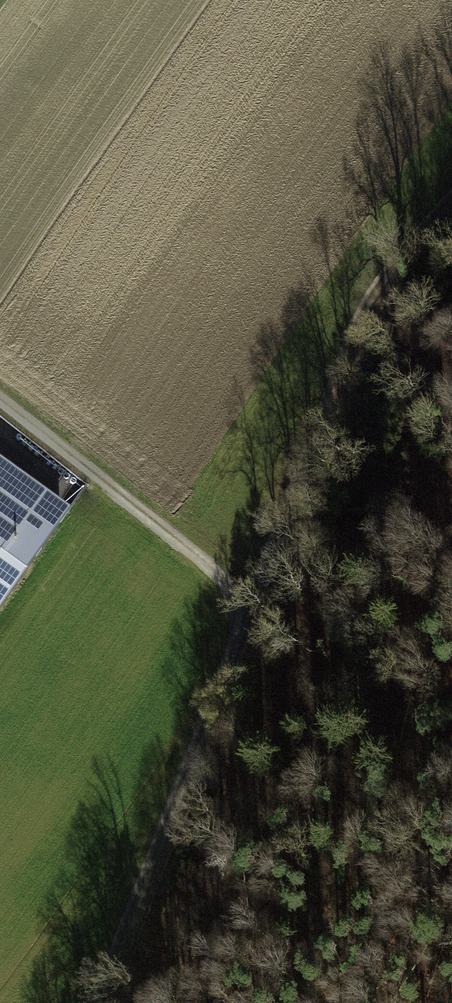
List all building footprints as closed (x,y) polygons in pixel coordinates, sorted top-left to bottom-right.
[(73,504),(0,452),(0,605),(73,504)]
